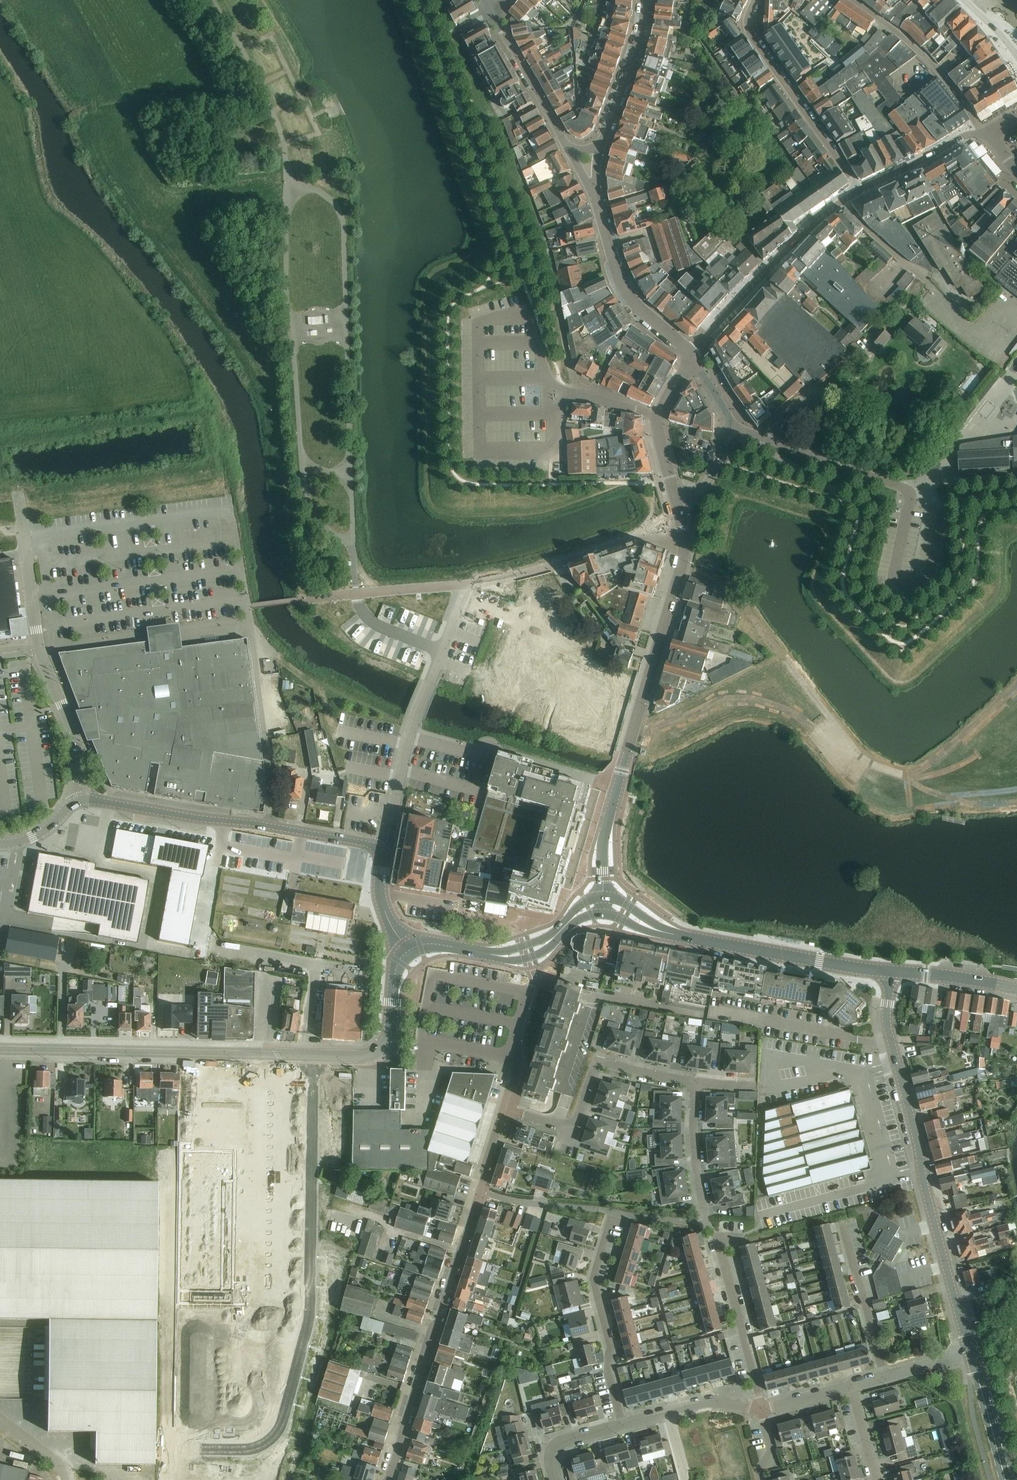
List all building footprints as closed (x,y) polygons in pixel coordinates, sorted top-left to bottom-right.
[(451,5),(450,5),(451,6),(453,8),(452,9),(453,10),(448,12),(454,23),(469,15),(470,14),(471,15),(479,10),(476,5),(474,6),(471,0),(470,0),(469,1),(469,0),(448,0),(451,5)] [(516,6),(527,16),(531,20),(533,19),(534,20),(541,14),(536,9),(526,0),(522,0),(516,6)] [(542,0),(526,0),(536,9),(543,1),(542,0)] [(616,5),(613,5),(613,4),(607,3),(606,7),(614,8),(632,10),(633,0),(617,0),(616,5)] [(655,13),(673,16),(674,16),(675,2),(660,0),(657,0),(656,5),(655,13)] [(719,4),(717,4),(715,8),(716,10),(720,12),(726,16),(731,19),(736,26),(737,25),(736,24),(737,23),(738,21),(744,10),(745,7),(732,0),(721,0),(719,4)] [(764,36),(773,30),(773,19),(774,12),(784,12),(788,8),(786,6),(777,0),(766,0),(765,19),(764,27),(764,36)] [(791,8),(795,9),(797,4),(798,4),(799,0),(795,0),(791,8)] [(795,9),(799,11),(804,0),(809,2),(811,0),(799,0),(798,4),(797,4),(795,9)] [(844,0),(843,0),(841,2),(838,0),(814,0),(800,14),(815,27),(817,24),(824,17),(824,16),(827,19),(844,0)] [(859,11),(844,0),(827,19),(824,16),(824,17),(833,25),(836,22),(846,29),(852,22),(851,21),(859,11)] [(890,0),(860,0),(874,11),(880,14),(887,5),(886,4),(890,0)] [(886,4),(887,5),(880,14),(884,18),(902,0),(890,0),(886,4)] [(884,18),(890,22),(914,1),(914,0),(902,0),(884,18)] [(914,1),(890,22),(901,29),(907,20),(922,13),(930,2),(932,4),(936,0),(914,0),(914,1)] [(901,29),(908,34),(922,48),(930,41),(924,35),(933,25),(939,31),(945,25),(946,27),(962,10),(952,0),(936,0),(932,4),(930,2),(922,13),(907,20),(901,29)] [(527,16),(516,6),(509,13),(513,17),(520,23),(520,26),(528,24),(523,20),(527,16)] [(608,13),(607,20),(630,23),(632,10),(614,8),(613,14),(608,13)] [(962,10),(946,27),(945,25),(939,31),(933,25),(924,35),(930,41),(932,39),(940,47),(947,40),(969,19),(961,10),(962,10)] [(875,22),(859,11),(851,21),(852,22),(846,29),(853,33),(858,26),(867,33),(875,22)] [(654,22),(654,26),(674,29),(681,30),(682,23),(678,23),(679,16),(673,16),(655,13),(654,22)] [(731,19),(726,16),(719,20),(722,25),(734,42),(743,36),(744,35),(737,25),(736,26),(731,19)] [(520,23),(513,17),(510,19),(511,25),(512,27),(514,37),(533,34),(531,24),(528,24),(520,26),(520,23)] [(969,19),(947,40),(950,44),(945,49),(949,54),(960,44),(959,44),(977,28),(969,19)] [(604,29),(612,32),(627,37),(630,23),(607,20),(604,29)] [(510,108),(514,106),(518,113),(533,104),(531,101),(529,98),(529,97),(527,94),(526,95),(524,96),(522,93),(522,92),(522,91),(521,92),(519,88),(520,88),(519,87),(518,86),(520,84),(519,82),(517,79),(516,78),(513,79),(509,73),(513,71),(512,70),(510,66),(508,62),(506,59),(506,58),(502,60),(498,53),(502,51),(501,50),(499,47),(498,45),(494,46),(494,45),(494,44),(493,43),(493,44),(491,41),(492,40),(491,39),(491,40),(490,38),(491,37),(488,31),(490,30),(487,24),(478,29),(479,30),(463,39),(469,49),(472,48),(472,49),(473,49),(474,52),(474,53),(475,52),(476,55),(476,56),(477,56),(474,58),(474,59),(476,58),(479,63),(477,64),(482,72),(484,71),(490,82),(488,83),(493,92),(495,91),(498,96),(496,97),(496,98),(503,94),(510,108)] [(817,24),(815,27),(809,33),(814,38),(823,29),(822,28),(819,25),(817,24)] [(773,30),(764,36),(764,37),(771,46),(787,35),(780,25),(773,30)] [(674,29),(654,26),(654,27),(651,37),(651,38),(673,43),(676,44),(677,39),(673,38),(674,29)] [(552,31),(554,39),(565,36),(563,28),(552,31)] [(959,44),(960,44),(971,57),(972,59),(961,66),(948,76),(957,87),(973,75),(971,73),(975,69),(985,62),(997,55),(987,39),(978,28),(977,28),(959,44)] [(602,34),(600,39),(624,48),(627,37),(612,32),(604,29),(602,34)] [(715,30),(707,36),(711,40),(719,34),(715,30)] [(860,46),(840,62),(846,69),(856,61),(865,53),(869,56),(878,48),(887,39),(878,31),(863,49),(860,46)] [(533,34),(514,37),(521,49),(520,50),(526,60),(539,52),(537,48),(544,44),(541,39),(546,35),(544,32),(533,34)] [(826,49),(835,40),(826,32),(817,41),(826,49)] [(856,61),(864,72),(873,85),(877,89),(895,111),(925,150),(937,143),(916,117),(904,103),(901,98),(900,97),(897,93),(892,87),(885,78),(899,69),(896,67),(892,63),(886,57),(901,42),(892,34),(887,39),(878,48),(869,56),(865,53),(856,61)] [(787,35),(771,46),(777,55),(793,44),(787,35)] [(734,42),(725,48),(731,56),(749,44),(743,36),(734,42)] [(651,38),(647,54),(663,59),(666,59),(665,60),(668,60),(671,51),(673,43),(651,38)] [(624,48),(600,39),(597,49),(620,58),(624,48)] [(901,42),(886,57),(892,63),(909,49),(901,42)] [(571,43),(560,49),(562,52),(571,47),(571,43)] [(843,48),(838,43),(829,53),(834,57),(843,48)] [(749,44),(731,56),(736,64),(755,52),(749,44)] [(793,44),(777,55),(783,64),(799,52),(793,44)] [(555,56),(532,69),(531,69),(537,79),(550,71),(547,66),(563,58),(562,57),(571,52),(571,47),(562,52),(555,56)] [(597,49),(593,59),(616,68),(620,58),(597,49),(596,49),(597,49)] [(916,55),(909,49),(892,63),(896,67),(899,69),(903,65),(916,55)] [(539,52),(526,60),(532,69),(555,56),(553,52),(543,58),(540,52),(539,52)] [(760,59),(755,52),(736,64),(742,72),(760,59)] [(805,61),(799,52),(783,64),(789,72),(805,61)] [(646,54),(641,71),(669,82),(676,62),(668,60),(665,60),(666,59),(663,59),(647,54),(646,54)] [(725,60),(721,54),(716,57),(720,64),(725,60)] [(973,75),(957,87),(962,94),(978,82),(985,78),(1004,67),(997,55),(985,62),(975,69),(971,73),(973,75)] [(616,68),(593,59),(590,58),(588,64),(599,68),(598,72),(613,78),(616,68)] [(766,68),(760,59),(742,72),(749,82),(754,79),(758,76),(757,75),(766,68)] [(811,70),(805,61),(789,72),(797,84),(802,80),(800,78),(811,70)] [(823,85),(818,89),(813,93),(814,93),(807,98),(812,106),(830,93),(831,96),(845,87),(852,96),(871,84),(864,72),(856,61),(846,69),(836,76),(827,84),(823,85)] [(726,62),(722,65),(726,71),(731,68),(726,62)] [(846,69),(840,62),(831,70),(836,76),(846,69)] [(550,71),(537,79),(542,88),(556,80),(573,70),(572,65),(553,76),(550,71)] [(1011,79),(1004,67),(985,78),(993,90),(989,92),(989,93),(994,90),(1011,79)] [(735,74),(731,68),(726,71),(730,78),(735,74)] [(758,76),(754,79),(760,89),(774,79),(766,68),(757,75),(758,76)] [(669,82),(641,71),(640,71),(635,85),(636,85),(660,94),(661,94),(664,95),(669,82)] [(613,78),(598,72),(597,74),(595,79),(592,78),(591,81),(594,82),(609,88),(613,78)] [(813,93),(818,89),(814,84),(823,78),(818,73),(806,81),(807,82),(799,87),(807,98),(814,93),(813,93)] [(556,80),(542,88),(548,98),(562,91),(558,85),(569,78),(567,74),(566,74),(556,80)] [(740,82),(736,76),(731,79),(736,86),(740,82)] [(915,95),(921,103),(937,121),(949,136),(951,134),(970,121),(959,105),(937,78),(915,95)] [(1011,79),(994,90),(1001,101),(1002,101),(1002,100),(1016,91),(1016,89),(1011,79)] [(609,88),(594,82),(591,90),(588,89),(586,91),(592,93),(606,98),(609,88)] [(989,93),(989,92),(982,82),(975,86),(982,97),(981,98),(988,109),(1001,101),(994,90),(989,93)] [(750,88),(747,84),(740,88),(743,93),(750,88)] [(768,91),(763,94),(764,96),(769,102),(769,103),(768,104),(771,109),(777,104),(779,107),(788,100),(777,84),(768,90),(768,91)] [(660,94),(636,85),(631,98),(649,105),(656,107),(660,94)] [(873,85),(863,90),(867,96),(877,89),(873,85)] [(562,91),(548,98),(553,108),(571,98),(575,96),(574,89),(567,94),(566,93),(564,95),(562,91)] [(895,111),(877,89),(867,96),(885,120),(887,123),(888,123),(893,131),(897,128),(888,116),(895,111)] [(867,96),(863,90),(852,97),(862,114),(864,116),(870,123),(872,126),(894,165),(904,160),(894,143),(890,136),(895,133),(893,131),(888,123),(887,123),(885,120),(867,96)] [(981,98),(976,90),(965,97),(978,117),(988,109),(981,98)] [(838,106),(848,100),(842,92),(828,101),(827,98),(813,108),(820,118),(834,109),(838,106)] [(592,93),(585,112),(599,117),(606,98),(592,93)] [(915,95),(904,103),(916,117),(937,143),(949,136),(937,121),(921,103),(915,95)] [(576,108),(571,98),(553,108),(559,118),(572,110),(576,108)] [(631,98),(627,109),(643,115),(661,122),(663,115),(648,109),(649,105),(631,98)] [(777,104),(771,109),(773,112),(781,123),(782,123),(783,122),(789,117),(796,112),(789,100),(788,100),(779,107),(777,104)] [(518,129),(540,117),(540,116),(534,106),(519,115),(522,121),(515,124),(518,129)] [(826,127),(844,115),(844,114),(838,106),(834,109),(820,118),(826,127)] [(643,115),(627,109),(623,120),(641,126),(650,129),(653,131),(656,124),(641,119),(643,115)] [(577,112),(573,114),(577,121),(578,120),(580,122),(595,127),(599,117),(585,112),(580,110),(577,112)] [(676,119),(677,113),(667,110),(665,117),(676,119)] [(925,150),(895,111),(888,116),(897,128),(893,131),(895,133),(897,132),(902,139),(914,155),(914,156),(925,150)] [(788,129),(802,119),(797,112),(796,112),(789,117),(783,122),(782,123),(781,123),(779,124),(779,125),(781,128),(786,126),(788,129)] [(577,121),(573,114),(561,121),(565,128),(577,121)] [(832,135),(850,122),(844,115),(826,127),(832,135)] [(870,123),(864,116),(856,121),(862,132),(864,131),(885,170),(894,165),(872,126),(870,123)] [(514,131),(508,134),(513,147),(519,143),(517,139),(529,132),(530,135),(546,126),(541,117),(540,117),(518,129),(514,131)] [(508,134),(514,131),(509,119),(503,122),(508,134)] [(794,137),(807,127),(802,119),(788,129),(777,137),(780,141),(791,134),(794,137)] [(577,121),(565,128),(568,133),(570,133),(574,137),(581,139),(588,135),(592,131),(593,131),(595,127),(580,122),(578,120),(577,121)] [(645,142),(650,129),(641,126),(623,120),(620,129),(618,133),(635,139),(637,139),(638,140),(645,142)] [(837,143),(856,132),(850,122),(832,135),(837,143)] [(813,135),(807,127),(794,137),(783,145),(787,151),(798,143),(799,145),(805,141),(813,135)] [(539,149),(554,141),(547,128),(532,136),(527,139),(528,141),(534,138),(539,149)] [(864,131),(862,132),(839,145),(847,161),(858,179),(859,180),(860,180),(861,181),(863,181),(885,170),(864,131)] [(897,132),(895,133),(890,136),(894,143),(904,160),(914,155),(902,139),(897,132)] [(635,139),(618,133),(614,145),(630,151),(646,156),(651,158),(653,150),(633,143),(635,139)] [(821,145),(813,135),(805,141),(812,152),(821,145)] [(702,138),(698,147),(705,149),(714,142),(702,138)] [(554,141),(539,149),(535,152),(540,161),(560,151),(554,141)] [(817,162),(812,156),(808,149),(804,144),(790,155),(799,167),(824,202),(839,192),(833,185),(831,187),(826,180),(825,181),(813,165),(817,162)] [(630,151),(614,145),(610,158),(612,159),(629,164),(634,166),(636,158),(629,156),(630,151)] [(814,154),(812,156),(817,162),(828,155),(821,145),(812,152),(814,154)] [(519,146),(513,149),(518,161),(522,159),(524,158),(519,146)] [(965,146),(942,161),(948,173),(946,174),(950,183),(955,181),(954,179),(976,163),(977,163),(965,146)] [(529,188),(559,176),(571,171),(561,152),(523,172),(525,179),(529,188)] [(688,157),(673,152),(672,157),(687,162),(688,157)] [(998,176),(1004,169),(989,153),(983,159),(998,176)] [(828,155),(817,162),(813,165),(825,181),(826,180),(831,187),(833,185),(839,192),(843,189),(845,190),(850,187),(849,184),(850,184),(840,170),(839,171),(828,155)] [(528,168),(524,158),(522,159),(518,161),(522,171),(528,168)] [(608,170),(607,178),(646,190),(645,190),(643,189),(645,182),(637,180),(625,176),(629,164),(612,159),(608,170)] [(948,173),(942,161),(923,171),(922,172),(931,188),(938,185),(940,189),(950,183),(946,174),(948,173)] [(951,208),(959,202),(968,210),(995,185),(976,163),(954,179),(955,181),(950,183),(940,189),(941,191),(938,193),(945,204),(947,203),(951,208)] [(824,202),(799,167),(789,175),(804,194),(796,200),(806,215),(824,202)] [(922,172),(901,182),(917,215),(937,204),(939,209),(945,204),(938,193),(941,191),(940,189),(938,185),(931,188),(922,172)] [(559,176),(529,188),(533,197),(550,189),(555,199),(549,203),(552,208),(564,203),(565,202),(583,192),(573,175),(561,181),(559,176)] [(646,190),(607,178),(608,191),(610,202),(637,193),(646,190)] [(806,215),(796,200),(791,194),(782,180),(777,183),(773,186),(764,193),(771,203),(794,235),(799,231),(793,224),(797,221),(806,215)] [(917,215),(901,182),(879,193),(893,224),(898,221),(901,224),(917,215)] [(964,214),(963,215),(968,221),(978,211),(978,210),(981,207),(985,212),(1004,192),(996,185),(995,185),(968,210),(964,214)] [(614,217),(630,212),(628,206),(651,199),(653,205),(669,200),(665,188),(626,200),(611,205),(614,217)] [(583,192),(565,202),(568,207),(553,213),(556,221),(557,221),(563,218),(564,218),(575,213),(588,206),(589,205),(583,192)] [(1015,202),(1004,192),(972,226),(968,230),(960,221),(951,230),(963,246),(973,236),(969,232),(972,230),(981,239),(1015,202)] [(771,203),(764,193),(755,199),(767,216),(769,214),(764,208),(771,203)] [(893,224),(879,193),(852,206),(863,220),(863,221),(871,229),(883,239),(891,247),(911,263),(932,272),(934,271),(923,252),(911,237),(901,224),(898,221),(893,224)] [(542,208),(547,203),(541,198),(537,204),(542,208)] [(981,239),(978,242),(969,253),(980,262),(977,266),(981,272),(986,267),(1016,228),(1016,204),(1015,202),(981,239)] [(794,235),(771,203),(764,208),(769,214),(774,211),(776,214),(777,214),(778,215),(772,219),(787,241),(794,235)] [(575,213),(564,218),(570,230),(571,230),(575,228),(592,220),(593,219),(589,213),(591,212),(588,206),(575,213)] [(845,208),(836,215),(849,230),(841,238),(850,248),(858,241),(855,238),(864,230),(845,208)] [(633,211),(630,212),(614,217),(619,237),(642,229),(651,227),(656,225),(653,218),(640,222),(641,226),(637,227),(633,211)] [(913,227),(940,270),(945,267),(955,284),(958,288),(962,285),(970,298),(983,290),(936,213),(913,227)] [(849,230),(836,215),(826,223),(834,231),(828,237),(843,255),(849,249),(850,248),(841,238),(849,230)] [(563,218),(557,221),(559,227),(565,224),(563,218)] [(678,218),(656,225),(651,227),(654,234),(662,232),(671,260),(675,272),(676,272),(677,272),(693,267),(693,266),(698,264),(698,263),(703,262),(692,250),(686,243),(678,218)] [(787,241),(772,219),(746,237),(763,261),(787,241)] [(962,219),(960,221),(968,230),(972,226),(969,222),(967,224),(962,219)] [(560,238),(557,239),(558,243),(568,241),(569,242),(577,240),(577,237),(584,236),(584,235),(594,233),(593,226),(592,220),(575,228),(576,233),(572,234),(566,235),(559,236),(560,238)] [(721,223),(692,250),(703,262),(709,267),(710,269),(712,271),(724,259),(745,279),(750,274),(760,264),(746,250),(721,223)] [(834,231),(826,223),(812,236),(827,252),(831,256),(837,261),(841,265),(848,259),(843,255),(828,237),(834,231)] [(563,227),(546,232),(548,239),(549,239),(555,239),(554,235),(565,232),(564,227),(563,227)] [(986,267),(997,276),(994,279),(1004,287),(1016,297),(1016,228),(986,267)] [(662,232),(654,234),(663,263),(671,260),(662,232)] [(596,242),(594,233),(584,235),(584,236),(577,237),(577,240),(569,242),(568,241),(558,243),(559,248),(561,247),(568,246),(573,245),(574,248),(596,242)] [(812,236),(793,256),(794,257),(788,264),(802,276),(803,277),(802,278),(813,289),(852,323),(861,332),(862,331),(865,333),(880,316),(878,314),(881,311),(878,307),(874,304),(871,300),(868,296),(865,293),(862,289),(854,281),(841,265),(837,261),(831,256),(827,252),(812,236)] [(648,238),(637,241),(641,254),(642,255),(651,262),(662,272),(670,279),(671,276),(670,275),(672,273),(675,272),(671,260),(663,263),(658,264),(654,259),(655,258),(648,238)] [(641,254),(637,241),(629,243),(622,245),(623,250),(627,261),(642,255),(641,254)] [(879,258),(887,265),(893,258),(875,241),(868,248),(879,258)] [(566,249),(568,261),(575,259),(578,258),(598,254),(599,254),(598,251),(596,242),(574,248),(566,249)] [(642,255),(627,261),(627,262),(631,270),(632,272),(632,273),(644,267),(645,267),(646,266),(647,265),(647,264),(648,264),(649,264),(649,263),(651,262),(642,255)] [(879,258),(875,261),(884,269),(888,265),(887,265),(879,258)] [(576,266),(575,259),(568,261),(556,263),(557,271),(558,279),(582,274),(579,265),(576,266)] [(710,269),(709,267),(706,271),(706,270),(717,281),(721,285),(729,294),(745,279),(724,259),(712,271),(710,269)] [(884,269),(875,261),(871,265),(879,273),(884,269)] [(662,272),(651,262),(649,263),(649,264),(648,264),(647,264),(647,265),(646,266),(645,267),(644,267),(632,273),(637,283),(638,284),(659,274),(660,274),(662,272)] [(709,267),(703,262),(701,264),(700,265),(706,271),(709,267)] [(802,276),(788,264),(780,272),(806,296),(811,291),(802,282),(801,283),(798,280),(802,276)] [(871,265),(866,269),(875,277),(879,273),(871,265)] [(671,276),(670,279),(667,283),(679,294),(690,303),(694,298),(711,315),(729,296),(707,274),(700,267),(696,271),(694,270),(688,276),(688,275),(680,284),(671,276)] [(875,277),(866,269),(854,281),(862,289),(870,282),(875,277)] [(912,284),(916,279),(907,271),(904,276),(912,284)] [(670,279),(662,272),(660,274),(659,274),(638,284),(642,294),(647,301),(665,281),(667,283),(670,279)] [(780,272),(771,282),(802,309),(804,306),(812,314),(819,307),(809,298),(808,299),(806,296),(780,272)] [(582,274),(558,279),(561,294),(584,287),(588,286),(587,283),(584,284),(582,274)] [(912,284),(904,276),(900,280),(908,288),(912,284)] [(584,287),(561,294),(563,308),(575,303),(575,304),(590,297),(589,296),(608,288),(603,278),(588,286),(584,287)] [(916,279),(912,284),(908,288),(904,292),(907,294),(913,301),(926,285),(922,282),(917,278),(916,279)] [(908,288),(900,280),(896,284),(899,287),(904,292),(908,288)] [(679,294),(667,283),(665,281),(647,301),(662,313),(679,294)] [(802,309),(771,282),(764,290),(744,312),(745,312),(754,320),(750,324),(757,332),(755,334),(766,346),(804,386),(812,379),(820,387),(854,357),(846,349),(834,338),(802,309)] [(873,285),(870,282),(862,289),(865,293),(873,285)] [(873,285),(865,293),(868,296),(877,289),(873,285)] [(899,287),(895,291),(902,299),(907,294),(904,292),(899,287)] [(575,303),(563,308),(563,309),(565,321),(578,315),(579,315),(578,314),(594,307),(595,306),(613,295),(608,288),(589,296),(590,297),(575,304),(575,303)] [(880,292),(877,289),(868,296),(871,300),(880,292)] [(902,299),(895,291),(892,295),(898,302),(902,299)] [(883,296),(880,292),(871,300),(874,304),(883,296)] [(690,303),(679,294),(662,313),(675,324),(675,325),(689,337),(692,337),(698,330),(711,315),(694,298),(690,303)] [(578,315),(565,321),(566,327),(568,337),(619,305),(613,295),(595,306),(594,307),(596,311),(588,315),(583,319),(580,320),(578,315)] [(898,302),(892,295),(888,298),(894,306),(898,302)] [(886,300),(883,296),(874,304),(878,307),(886,300)] [(888,298),(886,300),(878,307),(885,315),(894,306),(888,298)] [(619,305),(568,337),(574,363),(583,357),(593,350),(605,342),(608,341),(613,337),(632,326),(619,305)] [(754,320),(745,312),(731,326),(754,349),(751,351),(755,356),(766,346),(755,334),(757,332),(750,324),(754,320)] [(325,314),(310,318),(312,324),(327,321),(325,314)] [(933,362),(948,345),(915,318),(903,332),(921,347),(919,350),(933,362)] [(864,335),(861,332),(852,323),(845,331),(842,329),(834,338),(846,349),(855,341),(856,341),(864,335)] [(636,344),(673,367),(678,360),(677,357),(656,342),(633,326),(625,337),(629,340),(631,341),(636,344)] [(731,326),(724,334),(753,363),(782,393),(782,394),(783,395),(788,400),(804,386),(766,346),(755,356),(751,351),(754,349),(731,326)] [(881,350),(892,337),(879,326),(868,339),(881,350)] [(724,334),(717,341),(731,366),(733,369),(743,360),(749,367),(753,363),(724,334)] [(608,341),(605,342),(611,346),(615,348),(620,341),(613,337),(608,341)] [(731,366),(717,341),(717,342),(709,349),(722,371),(731,366)] [(611,346),(605,342),(593,350),(605,357),(611,346)] [(855,355),(861,350),(854,343),(848,348),(855,355)] [(636,344),(629,355),(668,377),(673,367),(636,344)] [(619,350),(615,357),(663,384),(668,377),(629,355),(619,350)] [(583,357),(574,363),(575,371),(593,380),(600,368),(593,365),(594,363),(583,357)] [(663,384),(615,357),(609,367),(611,367),(640,383),(636,389),(655,399),(663,384)] [(731,366),(722,371),(733,390),(742,384),(733,369),(731,366)] [(640,383),(611,367),(602,385),(619,393),(624,383),(632,387),(627,398),(637,402),(650,407),(655,399),(636,389),(640,383)] [(742,384),(733,390),(743,404),(747,409),(756,403),(752,397),(757,394),(747,381),(742,384)] [(703,425),(713,427),(714,418),(698,392),(699,392),(694,384),(693,382),(688,382),(687,383),(689,384),(682,395),(687,398),(704,423),(703,425)] [(687,398),(682,395),(673,411),(673,412),(696,418),(700,421),(704,423),(687,398)] [(748,410),(746,412),(747,413),(757,428),(772,416),(768,410),(767,408),(762,402),(761,401),(760,399),(756,403),(747,409),(748,410)] [(779,400),(773,406),(778,410),(783,405),(779,400)] [(574,405),(572,419),(579,420),(580,417),(584,417),(584,421),(583,421),(582,429),(586,428),(591,429),(594,408),(574,405)] [(606,409),(594,408),(591,429),(603,430),(604,423),(604,422),(605,412),(606,409)] [(696,418),(673,412),(672,413),(671,417),(670,421),(698,430),(697,432),(702,433),(703,431),(713,433),(713,427),(703,425),(704,423),(700,421),(696,418)] [(613,422),(645,426),(646,421),(643,417),(632,416),(623,414),(622,417),(613,416),(613,422)] [(612,423),(610,423),(604,422),(604,423),(606,423),(605,427),(624,430),(623,436),(643,439),(645,426),(613,422),(612,423)] [(568,445),(581,443),(578,430),(566,430),(568,445)] [(581,443),(568,445),(569,475),(652,473),(643,439),(623,436),(581,443)] [(960,447),(959,448),(960,457),(961,468),(962,468),(963,468),(988,466),(1009,465),(1009,461),(1010,461),(1012,461),(1013,461),(1015,461),(1015,462),(1014,462),(1015,473),(1016,473),(1016,436),(1013,437),(982,441),(963,444),(962,444),(962,445),(961,445),(960,446),(960,447)] [(586,584),(591,591),(598,601),(619,586),(654,597),(659,579),(664,565),(668,552),(636,542),(602,554),(593,557),(584,561),(564,567),(570,575),(581,588),(586,584)] [(11,632),(20,620),(14,574),(12,562),(14,561),(14,559),(3,561),(0,561),(0,633),(11,632)] [(690,577),(683,600),(687,601),(701,605),(703,601),(708,602),(710,597),(715,599),(715,596),(713,596),(716,585),(690,577)] [(591,591),(586,584),(581,588),(582,588),(582,591),(585,595),(591,591)] [(624,624),(639,629),(649,597),(633,592),(632,595),(614,590),(598,601),(610,612),(624,624)] [(585,595),(582,591),(576,594),(583,604),(588,600),(585,595)] [(701,605),(687,601),(689,602),(687,608),(699,612),(697,618),(711,622),(727,626),(728,626),(736,628),(739,615),(722,610),(724,602),(715,599),(710,597),(708,602),(703,601),(701,605)] [(507,638),(491,677),(505,681),(499,703),(523,713),(560,724),(560,725),(583,732),(582,732),(590,735),(594,720),(597,721),(609,679),(577,670),(579,662),(565,622),(542,629),(535,603),(506,611),(507,616),(504,617),(509,638),(507,638)] [(677,630),(674,640),(710,652),(728,657),(731,647),(706,640),(709,630),(711,622),(697,618),(699,612),(687,608),(682,625),(680,632),(677,630)] [(610,612),(606,617),(618,628),(617,629),(621,630),(619,637),(618,640),(623,647),(624,647),(626,645),(628,639),(635,641),(639,640),(639,636),(637,634),(639,629),(624,624),(610,612)] [(628,673),(633,655),(625,652),(625,650),(622,649),(623,647),(618,640),(614,635),(614,636),(609,630),(607,630),(605,631),(604,634),(609,640),(608,640),(614,646),(618,647),(613,664),(620,666),(619,670),(628,673)] [(105,649),(61,654),(75,689),(87,722),(91,731),(112,785),(113,788),(119,789),(146,793),(151,764),(160,765),(155,795),(195,802),(196,800),(205,802),(205,803),(264,814),(265,797),(262,762),(251,681),(246,640),(174,649),(173,646),(172,636),(158,638),(158,642),(145,643),(119,647),(105,649)] [(667,662),(664,673),(686,680),(687,680),(701,684),(704,673),(703,673),(706,662),(707,663),(710,652),(674,640),(671,651),(672,652),(669,662),(667,662)] [(734,649),(733,655),(753,660),(754,655),(734,649)] [(730,664),(709,674),(714,685),(755,665),(732,658),(730,664)] [(664,673),(661,685),(687,693),(687,691),(684,690),(686,680),(664,673)] [(656,704),(653,712),(655,712),(669,707),(678,703),(681,693),(686,694),(687,693),(661,685),(655,704),(656,704)] [(311,731),(303,732),(310,770),(318,769),(311,731)] [(567,871),(567,870),(572,854),(574,854),(579,836),(587,808),(586,808),(592,789),(592,788),(567,781),(561,779),(555,777),(554,777),(543,774),(533,771),(534,769),(534,768),(534,767),(533,767),(522,764),(523,762),(523,760),(510,756),(500,753),(498,758),(497,762),(492,760),(488,760),(488,759),(487,759),(485,765),(484,768),(480,782),(480,783),(481,783),(490,785),(490,786),(490,787),(488,792),(484,809),(482,813),(473,846),(472,848),(491,854),(498,856),(517,861),(508,906),(520,908),(528,910),(543,913),(550,914),(554,915),(555,912),(559,898),(562,888),(562,887),(562,886),(565,879),(567,871)] [(300,800),(304,779),(297,778),(297,776),(294,776),(295,770),(287,769),(285,783),(286,783),(284,796),(291,797),(291,799),(300,800)] [(345,798),(347,783),(340,781),(337,797),(345,798)] [(334,806),(337,789),(319,786),(319,784),(312,782),(310,793),(317,794),(315,803),(334,806)] [(435,821),(405,815),(392,885),(400,887),(400,888),(423,892),(423,891),(440,894),(454,824),(436,819),(435,821)] [(111,857),(111,859),(127,862),(156,867),(171,870),(169,879),(168,885),(163,915),(158,941),(171,943),(188,946),(195,907),(197,897),(199,888),(201,877),(201,876),(202,873),(201,873),(202,868),(205,856),(206,848),(201,847),(152,838),(122,833),(122,832),(117,832),(117,834),(116,837),(114,852),(113,852),(113,854),(112,857),(111,857)] [(445,869),(441,891),(448,892),(462,895),(462,894),(470,850),(463,848),(458,875),(451,874),(452,870),(445,869)] [(465,899),(466,900),(486,903),(486,902),(487,903),(485,912),(506,916),(508,906),(517,861),(498,856),(493,881),(490,881),(480,879),(479,879),(469,877),(465,895),(465,896),(465,899)] [(28,912),(29,913),(57,918),(96,925),(99,925),(106,927),(105,931),(104,937),(98,936),(98,935),(97,936),(97,937),(98,937),(98,936),(106,938),(136,943),(137,943),(140,927),(148,881),(147,881),(135,879),(133,878),(129,878),(122,876),(120,876),(114,875),(110,874),(107,874),(98,872),(94,871),(95,868),(95,865),(89,864),(85,863),(84,863),(78,862),(73,861),(72,860),(65,859),(64,859),(62,859),(59,858),(59,859),(58,861),(58,864),(57,864),(52,863),(46,862),(45,862),(45,863),(44,870),(42,879),(40,891),(39,895),(38,901),(37,901),(35,901),(31,900),(30,900),(29,906),(28,912)] [(468,873),(479,875),(481,864),(470,862),(468,873)] [(357,905),(297,894),(294,910),(292,921),(307,923),(309,912),(354,920),(357,905)] [(55,962),(59,938),(9,928),(5,953),(55,962)] [(311,943),(312,935),(303,934),(303,942),(311,943)] [(592,964),(597,937),(583,934),(577,935),(572,939),(571,945),(574,951),(579,954),(577,958),(578,961),(592,964)] [(611,939),(597,937),(592,964),(598,965),(600,958),(607,959),(611,939)] [(622,941),(611,939),(607,959),(618,962),(622,942),(622,941)] [(664,985),(664,986),(665,986),(672,951),(622,942),(618,962),(615,977),(615,978),(634,981),(634,984),(643,986),(644,983),(656,985),(657,984),(664,985)] [(719,960),(688,954),(672,951),(665,986),(662,998),(670,1000),(674,981),(692,985),(691,991),(713,996),(714,989),(714,987),(715,983),(716,978),(719,960)] [(763,995),(766,974),(767,969),(747,965),(747,966),(748,966),(747,969),(738,967),(738,964),(739,964),(739,963),(739,964),(719,960),(716,978),(715,983),(714,987),(714,989),(736,993),(739,993),(739,994),(762,998),(763,995)] [(34,973),(34,969),(4,964),(4,977),(30,977),(30,973),(34,973)] [(225,968),(224,995),(213,995),(213,994),(198,994),(197,1040),(253,1041),(254,1010),(253,1010),(254,973),(225,968)] [(766,974),(763,995),(762,998),(791,1003),(795,979),(787,977),(787,976),(785,973),(786,973),(783,968),(778,971),(780,973),(777,975),(766,974)] [(208,972),(205,984),(215,986),(218,974),(208,972)] [(804,980),(795,979),(791,1003),(820,1008),(820,1007),(824,984),(814,982),(812,979),(814,978),(811,973),(806,976),(807,977),(804,980)] [(76,998),(68,998),(68,1007),(68,1026),(69,1026),(71,1028),(74,1028),(76,1026),(82,1026),(82,1005),(87,1005),(87,1000),(91,1000),(91,1001),(104,1001),(104,985),(92,985),(92,982),(83,981),(82,991),(82,995),(76,995),(76,998)] [(827,985),(824,984),(820,1007),(827,1009),(830,1011),(833,1008),(835,1010),(829,1015),(834,1020),(839,1014),(840,1015),(838,1018),(841,1021),(843,1028),(858,1024),(855,1013),(863,1004),(866,1007),(867,1006),(846,988),(835,983),(827,981),(827,982),(828,982),(827,985)] [(555,1092),(556,1087),(575,1094),(601,1013),(582,1007),(583,1005),(578,1003),(583,989),(559,982),(549,1013),(548,1013),(546,1020),(547,1020),(547,1021),(546,1020),(544,1027),(545,1028),(541,1039),(537,1051),(536,1051),(534,1058),(535,1058),(535,1059),(534,1059),(531,1065),(532,1065),(524,1089),(522,1096),(523,1096),(523,1097),(546,1105),(551,1090),(555,1092)] [(119,1001),(127,1001),(127,985),(120,984),(119,1001)] [(926,989),(914,987),(911,1002),(915,1003),(915,1007),(918,1008),(917,1014),(922,1014),(922,1013),(926,989)] [(133,988),(133,1006),(135,1006),(135,1021),(137,1022),(137,1031),(150,1032),(150,1014),(150,1006),(141,1006),(141,988),(133,988)] [(926,989),(922,1013),(928,1014),(926,1024),(932,1025),(935,1011),(935,1007),(936,1001),(938,991),(928,989),(926,989)] [(325,1010),(323,1039),(344,1041),(359,1042),(359,1040),(361,1040),(361,1041),(362,1041),(363,1026),(362,1026),(360,1026),(362,994),(348,993),(348,992),(327,990),(326,1004),(325,1010)] [(936,1001),(935,1007),(944,1008),(949,1009),(947,1020),(945,1019),(943,1030),(942,1036),(951,1037),(952,1032),(958,994),(947,992),(945,1002),(936,1001)] [(699,1002),(708,1003),(709,995),(699,994),(699,1002)] [(972,996),(960,994),(957,1011),(963,1012),(961,1031),(966,1032),(967,1025),(972,996)] [(445,1004),(473,1008),(474,999),(446,995),(445,1004)] [(986,998),(974,996),(971,1013),(977,1014),(976,1022),(975,1022),(974,1032),(980,1033),(986,998)] [(28,997),(21,997),(14,997),(14,1002),(12,1002),(12,1022),(16,1022),(16,1024),(26,1024),(27,1016),(28,1016),(28,1006),(28,997)] [(289,999),(283,1031),(289,1032),(290,1034),(293,1035),(295,1033),(296,1034),(300,1012),(302,1002),(295,1000),(289,999)] [(993,1038),(999,1000),(988,999),(985,1014),(991,1015),(989,1027),(987,1038),(993,1039),(993,1038)] [(1016,1028),(1016,1020),(1016,1014),(1010,1013),(1008,1012),(1010,1002),(999,1000),(993,1038),(998,1039),(1000,1027),(1009,1028),(1009,1027),(1016,1028)] [(119,1002),(118,1029),(119,1029),(122,1029),(125,1031),(128,1031),(130,1030),(131,1015),(125,1015),(125,1005),(125,1002),(119,1002)] [(178,1023),(193,1023),(193,1007),(178,1007),(178,1006),(162,1006),(162,1030),(178,1030),(178,1023)] [(646,1020),(648,1013),(641,1011),(639,1018),(646,1020)] [(619,1053),(625,1034),(618,1032),(620,1025),(609,1022),(605,1035),(611,1036),(608,1049),(607,1049),(607,1050),(619,1053)] [(920,1025),(911,1024),(909,1033),(919,1035),(920,1025)] [(625,1034),(619,1053),(631,1056),(632,1056),(631,1056),(635,1043),(640,1044),(644,1031),(633,1028),(631,1035),(625,1034)] [(658,1062),(662,1042),(656,1041),(657,1034),(646,1031),(643,1045),(649,1046),(647,1059),(646,1059),(646,1060),(658,1062)] [(980,1035),(972,1034),(970,1043),(979,1044),(980,1038),(980,1035)] [(698,1068),(700,1049),(689,1047),(690,1036),(684,1035),(682,1052),(688,1053),(686,1066),(685,1066),(685,1067),(698,1068)] [(662,1042),(658,1062),(671,1064),(670,1064),(673,1051),(679,1052),(681,1038),(670,1036),(668,1044),(662,1042)] [(702,1039),(700,1049),(698,1068),(710,1070),(710,1069),(711,1056),(717,1057),(719,1043),(708,1042),(708,1039),(702,1039)] [(738,1072),(739,1052),(732,1052),(733,1044),(721,1044),(720,1057),(726,1058),(726,1071),(725,1071),(738,1072)] [(745,1053),(739,1052),(738,1072),(750,1073),(750,1072),(750,1059),(756,1059),(757,1046),(746,1045),(745,1053)] [(922,1055),(935,1052),(934,1046),(920,1049),(922,1055)] [(982,1048),(981,1057),(985,1058),(989,1059),(990,1050),(982,1048)] [(977,1068),(949,1076),(951,1082),(978,1074),(977,1068)] [(949,1076),(948,1070),(941,1072),(940,1071),(929,1074),(927,1069),(911,1073),(914,1085),(949,1076)] [(392,1070),(391,1105),(391,1110),(402,1111),(406,1111),(406,1070),(392,1070)] [(55,1074),(49,1074),(49,1073),(36,1073),(36,1081),(33,1081),(33,1096),(49,1096),(50,1089),(54,1089),(55,1074)] [(138,1089),(137,1089),(137,1098),(147,1098),(147,1101),(157,1101),(157,1089),(152,1089),(152,1074),(146,1074),(144,1074),(139,1074),(138,1089)] [(171,1097),(178,1097),(178,1075),(168,1075),(168,1074),(160,1074),(160,1089),(166,1089),(165,1105),(171,1105),(171,1097)] [(437,1128),(429,1152),(439,1155),(443,1156),(468,1164),(486,1106),(490,1095),(495,1077),(496,1076),(464,1074),(463,1077),(451,1083),(448,1094),(437,1128)] [(997,1082),(998,1089),(1009,1088),(1009,1087),(1016,1087),(1016,1079),(997,1082)] [(73,1102),(74,1103),(75,1104),(76,1104),(77,1104),(78,1105),(79,1104),(80,1104),(81,1104),(82,1103),(83,1103),(84,1100),(84,1099),(84,1081),(67,1080),(67,1088),(64,1088),(64,1100),(72,1100),(72,1101),(73,1102)] [(123,1098),(123,1090),(121,1090),(121,1081),(104,1081),(104,1098),(123,1098)] [(603,1082),(599,1094),(618,1100),(620,1094),(627,1097),(631,1086),(618,1081),(616,1087),(603,1083),(603,1082)] [(915,1089),(918,1100),(954,1090),(953,1087),(953,1085),(935,1089),(934,1084),(915,1089)] [(764,1161),(763,1176),(769,1197),(827,1181),(862,1172),(871,1169),(868,1159),(861,1131),(857,1116),(849,1088),(841,1090),(788,1104),(780,1107),(770,1109),(766,1110),(765,1140),(764,1156),(764,1161)] [(962,1088),(954,1090),(956,1097),(964,1094),(962,1088)] [(954,1090),(918,1100),(921,1112),(937,1108),(935,1102),(956,1097),(954,1090)] [(282,1092),(260,1091),(259,1170),(281,1170),(282,1092)] [(661,1109),(681,1110),(682,1097),(681,1097),(681,1098),(668,1098),(668,1092),(654,1091),(654,1103),(661,1103),(661,1109)] [(707,1110),(727,1111),(727,1105),(735,1105),(735,1093),(722,1093),(722,1099),(708,1098),(707,1110)] [(618,1100),(599,1094),(595,1106),(596,1106),(608,1110),(607,1116),(619,1120),(623,1109),(616,1107),(618,1100)] [(391,1110),(376,1110),(354,1109),(353,1172),(428,1171),(435,1172),(439,1155),(429,1152),(437,1128),(401,1129),(402,1111),(391,1110)] [(681,1110),(661,1109),(661,1116),(653,1116),(653,1127),(667,1128),(667,1122),(680,1122),(680,1123),(681,1123),(681,1110)] [(950,1118),(947,1109),(932,1113),(934,1121),(925,1124),(950,1118)] [(707,1110),(707,1123),(707,1122),(721,1123),(721,1129),(734,1129),(735,1118),(727,1117),(727,1111),(707,1110)] [(950,1118),(925,1124),(927,1133),(945,1129),(965,1124),(963,1114),(950,1118)] [(53,1116),(44,1116),(43,1133),(52,1133),(53,1116)] [(591,1119),(587,1131),(606,1137),(608,1131),(615,1134),(619,1123),(606,1118),(604,1124),(591,1120),(591,1119)] [(95,1127),(86,1127),(86,1137),(94,1137),(95,1127)] [(519,1129),(515,1142),(524,1145),(550,1153),(553,1146),(542,1142),(544,1133),(536,1131),(529,1128),(525,1127),(524,1131),(519,1129)] [(662,1148),(682,1147),(681,1134),(680,1134),(680,1135),(667,1136),(667,1129),(653,1130),(654,1142),(661,1141),(662,1148)] [(946,1134),(945,1129),(927,1133),(929,1143),(956,1136),(955,1131),(946,1134)] [(606,1137),(587,1131),(583,1143),(584,1144),(584,1143),(596,1147),(595,1153),(607,1157),(611,1146),(604,1144),(606,1137)] [(708,1139),(707,1139),(708,1152),(732,1150),(736,1150),(735,1143),(734,1132),(721,1133),(721,1139),(708,1140),(708,1139)] [(969,1132),(963,1134),(956,1136),(929,1143),(932,1152),(957,1145),(956,1141),(971,1137),(969,1132)] [(152,1137),(142,1137),(142,1145),(152,1146),(152,1137)] [(984,1138),(978,1140),(980,1151),(986,1149),(984,1138)] [(957,1145),(932,1152),(935,1162),(952,1157),(962,1154),(960,1149),(971,1146),(970,1142),(957,1145)] [(192,1143),(180,1143),(178,1304),(233,1305),(234,1165),(234,1151),(192,1150),(192,1143)] [(502,1154),(499,1164),(516,1170),(518,1163),(511,1161),(512,1158),(513,1153),(515,1153),(521,1155),(523,1150),(505,1144),(502,1154)] [(682,1147),(662,1148),(662,1154),(655,1155),(656,1166),(669,1166),(669,1159),(682,1159),(683,1159),(682,1147)] [(732,1150),(708,1152),(710,1165),(710,1164),(723,1163),(724,1169),(738,1168),(736,1156),(736,1150),(732,1150)] [(437,1162),(435,1172),(443,1173),(445,1165),(456,1168),(455,1173),(470,1177),(473,1166),(468,1164),(443,1156),(441,1162),(441,1163),(437,1162)] [(938,1175),(954,1172),(952,1166),(969,1162),(969,1164),(975,1163),(974,1156),(935,1165),(938,1175)] [(975,1163),(969,1164),(971,1172),(983,1169),(981,1161),(975,1163)] [(499,1164),(492,1185),(508,1190),(509,1187),(510,1182),(511,1177),(516,1179),(518,1171),(516,1170),(499,1164)] [(659,1188),(686,1183),(684,1171),(684,1172),(670,1174),(669,1168),(652,1170),(653,1177),(657,1176),(659,1188)] [(969,1206),(968,1202),(966,1193),(959,1195),(956,1183),(972,1179),(972,1181),(982,1178),(984,1185),(997,1182),(994,1168),(939,1180),(942,1192),(949,1190),(951,1198),(953,1197),(956,1210),(969,1206)] [(713,1180),(712,1181),(715,1193),(734,1189),(733,1182),(740,1181),(738,1169),(725,1172),(726,1178),(713,1181),(713,1180)] [(443,1173),(435,1172),(428,1171),(423,1187),(455,1196),(460,1177),(449,1173),(443,1173)] [(535,1175),(533,1183),(532,1187),(549,1192),(551,1188),(554,1189),(556,1181),(535,1175)] [(686,1183),(659,1188),(662,1205),(676,1203),(674,1197),(688,1195),(686,1183)] [(341,1198),(344,1187),(338,1185),(335,1196),(341,1198)] [(346,1200),(350,1189),(344,1187),(341,1198),(346,1200)] [(352,1201),(355,1191),(350,1189),(346,1200),(352,1201)] [(734,1189),(715,1193),(717,1205),(718,1205),(731,1202),(732,1208),(745,1205),(743,1194),(736,1195),(734,1189)] [(358,1203),(361,1193),(355,1191),(352,1201),(358,1203)] [(361,1193),(358,1203),(361,1204),(363,1205),(367,1195),(364,1194),(361,1193)] [(369,1207),(372,1197),(367,1195),(363,1205),(369,1207)] [(374,1210),(378,1199),(377,1198),(372,1197),(369,1207),(369,1208),(373,1210),(374,1210)] [(281,1200),(259,1199),(257,1282),(279,1283),(281,1200)] [(380,1212),(384,1200),(381,1199),(378,1199),(374,1210),(377,1211),(380,1212)] [(407,1205),(406,1210),(430,1217),(450,1224),(456,1206),(433,1199),(429,1211),(421,1208),(420,1209),(407,1205)] [(386,1214),(390,1203),(386,1201),(384,1200),(380,1212),(382,1213),(386,1214)] [(391,1216),(395,1206),(390,1203),(386,1214),(386,1215),(391,1216)] [(397,1207),(395,1206),(391,1216),(389,1223),(396,1225),(401,1209),(397,1207)] [(396,1225),(395,1227),(424,1236),(427,1237),(428,1233),(429,1230),(430,1227),(427,1226),(428,1223),(430,1217),(406,1210),(401,1208),(401,1209),(396,1225)] [(482,1218),(495,1222),(498,1212),(485,1208),(482,1218)] [(956,1217),(950,1219),(952,1226),(982,1218),(987,1216),(990,1215),(989,1211),(981,1213),(971,1215),(970,1211),(967,1212),(966,1211),(955,1214),(956,1217)] [(517,1229),(522,1216),(515,1214),(510,1226),(517,1229)] [(542,1219),(527,1214),(523,1227),(538,1232),(542,1219)] [(995,1214),(990,1215),(987,1216),(982,1218),(952,1226),(954,1233),(960,1231),(961,1235),(972,1232),(971,1226),(997,1219),(995,1214)] [(880,1215),(868,1235),(878,1241),(872,1250),(880,1255),(882,1256),(887,1259),(892,1262),(898,1252),(903,1244),(904,1242),(898,1239),(899,1237),(898,1234),(897,1233),(900,1227),(880,1215)] [(450,1224),(430,1217),(428,1223),(439,1226),(438,1230),(455,1235),(458,1226),(450,1224)] [(476,1234),(489,1238),(493,1239),(497,1241),(500,1231),(493,1229),(495,1222),(482,1218),(476,1234)] [(586,1245),(590,1231),(584,1229),(586,1223),(570,1218),(566,1231),(572,1233),(570,1240),(586,1245)] [(366,1231),(383,1237),(385,1230),(374,1226),(375,1223),(369,1221),(366,1231)] [(545,1221),(542,1232),(548,1234),(551,1223),(545,1221)] [(629,1235),(644,1240),(648,1227),(633,1223),(629,1235)] [(817,1239),(832,1235),(829,1224),(814,1228),(817,1239)] [(1007,1224),(997,1227),(1000,1240),(1009,1238),(1007,1231),(1009,1230),(1007,1224)] [(429,1230),(428,1233),(432,1235),(434,1231),(437,1232),(437,1233),(441,1234),(438,1242),(452,1246),(455,1235),(438,1230),(430,1228),(430,1227),(429,1230)] [(383,1237),(366,1231),(364,1231),(361,1239),(362,1239),(362,1241),(363,1241),(363,1240),(376,1244),(379,1236),(383,1238),(383,1237)] [(476,1234),(469,1257),(481,1261),(486,1247),(492,1249),(494,1242),(488,1240),(489,1238),(476,1234)] [(685,1250),(700,1246),(696,1234),(682,1238),(685,1250)] [(644,1240),(629,1235),(626,1247),(641,1251),(644,1240)] [(832,1235),(817,1239),(820,1249),(835,1245),(832,1235)] [(959,1251),(993,1242),(992,1237),(988,1238),(975,1242),(973,1236),(962,1239),(963,1243),(957,1245),(959,1251)] [(363,1241),(361,1247),(374,1251),(376,1244),(363,1240),(363,1241)] [(993,1242),(959,1251),(961,1258),(967,1257),(968,1260),(987,1255),(986,1250),(994,1247),(993,1242)] [(421,1243),(418,1253),(444,1261),(447,1251),(421,1243)] [(557,1251),(555,1257),(561,1259),(559,1264),(575,1269),(578,1260),(581,1261),(584,1250),(559,1243),(557,1251)] [(743,1258),(758,1255),(755,1244),(740,1248),(743,1258)] [(835,1245),(820,1249),(822,1259),(837,1256),(835,1245)] [(703,1258),(700,1246),(685,1250),(688,1262),(703,1258)] [(374,1251),(361,1247),(358,1255),(371,1259),(374,1251)] [(641,1251),(626,1247),(622,1259),(637,1263),(641,1251)] [(444,1261),(418,1253),(413,1251),(411,1259),(415,1260),(414,1263),(441,1271),(444,1261)] [(391,1266),(394,1256),(384,1254),(381,1263),(391,1266)] [(758,1255),(743,1258),(746,1269),(761,1265),(758,1255)] [(837,1256),(822,1259),(825,1270),(840,1266),(837,1256)] [(462,1279),(477,1284),(487,1287),(492,1273),(486,1271),(489,1264),(481,1261),(469,1257),(462,1279)] [(361,1258),(358,1267),(365,1269),(367,1260),(361,1258)] [(703,1258),(688,1262),(691,1274),(706,1270),(703,1258)] [(637,1263),(622,1259),(619,1271),(633,1275),(637,1263)] [(875,1273),(873,1277),(874,1282),(875,1283),(886,1279),(898,1276),(897,1270),(894,1269),(893,1268),(885,1263),(882,1262),(875,1273)] [(405,1269),(405,1270),(411,1272),(436,1280),(438,1281),(441,1271),(425,1266),(424,1269),(407,1263),(405,1269)] [(554,1284),(566,1281),(563,1269),(549,1265),(554,1284)] [(763,1275),(761,1265),(746,1269),(748,1279),(763,1275)] [(843,1276),(840,1266),(825,1270),(828,1280),(843,1276)] [(353,1268),(350,1276),(357,1278),(359,1270),(353,1268)] [(977,1274),(975,1269),(964,1272),(968,1287),(991,1281),(991,1279),(996,1278),(993,1269),(977,1274)] [(706,1270),(691,1274),(695,1286),(709,1282),(706,1270)] [(633,1275),(619,1271),(615,1283),(630,1287),(633,1275)] [(414,1287),(432,1293),(435,1282),(403,1272),(401,1277),(415,1282),(414,1287)] [(763,1275),(748,1279),(751,1289),(766,1285),(763,1275)] [(532,1288),(547,1284),(545,1276),(530,1280),(532,1288)] [(845,1287),(843,1276),(828,1280),(830,1290),(845,1287)] [(898,1276),(886,1279),(888,1285),(900,1282),(898,1276)] [(477,1284),(462,1279),(459,1288),(474,1293),(486,1297),(488,1292),(475,1288),(477,1284)] [(886,1279),(875,1283),(876,1288),(888,1285),(886,1279)] [(579,1291),(577,1281),(556,1286),(562,1310),(581,1305),(578,1291),(579,1291)] [(709,1282),(695,1286),(698,1298),(713,1294),(709,1282)] [(900,1282),(888,1285),(889,1287),(889,1291),(901,1288),(900,1282)] [(400,1283),(398,1289),(407,1292),(406,1297),(410,1298),(414,1300),(428,1304),(432,1293),(414,1287),(400,1283)] [(348,1284),(341,1311),(344,1311),(370,1318),(376,1296),(370,1295),(371,1291),(348,1284)] [(766,1285),(751,1289),(754,1300),(769,1296),(766,1285)] [(888,1285),(876,1288),(877,1291),(878,1294),(889,1291),(889,1287),(888,1285)] [(845,1287),(830,1290),(833,1301),(848,1297),(845,1287)] [(459,1288),(456,1298),(468,1302),(469,1300),(474,1302),(475,1299),(489,1304),(491,1298),(486,1297),(474,1293),(459,1288)] [(901,1288),(889,1291),(891,1296),(903,1293),(901,1288)] [(901,1311),(896,1312),(899,1321),(901,1328),(903,1328),(909,1326),(910,1330),(919,1328),(928,1326),(927,1321),(926,1316),(925,1312),(928,1311),(924,1298),(922,1299),(922,1298),(919,1289),(905,1293),(908,1304),(900,1306),(901,1311)] [(889,1291),(878,1294),(879,1299),(879,1300),(885,1298),(891,1296),(889,1291)] [(716,1305),(713,1294),(698,1298),(701,1309),(716,1305)] [(510,1295),(507,1303),(513,1305),(516,1297),(510,1295)] [(769,1296),(754,1300),(756,1310),(771,1306),(769,1296)] [(616,1313),(631,1309),(627,1297),(613,1301),(616,1313)] [(851,1308),(848,1297),(833,1301),(836,1312),(851,1308)] [(395,1299),(394,1304),(395,1305),(397,1306),(425,1314),(428,1304),(414,1300),(410,1298),(408,1303),(395,1299)] [(456,1298),(453,1308),(465,1312),(466,1309),(470,1310),(473,1311),(474,1309),(483,1312),(485,1307),(475,1304),(468,1302),(456,1298)] [(885,1298),(879,1300),(872,1301),(875,1310),(887,1307),(885,1298)] [(512,1307),(506,1305),(504,1313),(510,1314),(512,1307)] [(719,1317),(716,1305),(701,1309),(704,1321),(719,1317)] [(421,1324),(422,1325),(425,1314),(397,1306),(394,1316),(401,1318),(403,1312),(409,1314),(407,1320),(421,1325),(421,1324)] [(774,1316),(771,1306),(756,1310),(759,1320),(774,1316)] [(634,1321),(631,1309),(616,1313),(619,1325),(634,1321)] [(452,1311),(444,1335),(462,1341),(463,1338),(471,1341),(473,1336),(462,1333),(466,1321),(481,1325),(482,1323),(484,1318),(471,1314),(470,1316),(452,1310),(452,1311)] [(531,1314),(523,1311),(522,1317),(530,1320),(531,1314)] [(573,1337),(590,1333),(586,1318),(584,1311),(564,1316),(566,1324),(570,1323),(573,1337)] [(774,1316),(759,1320),(762,1331),(777,1327),(774,1316)] [(509,1324),(518,1326),(520,1319),(511,1317),(509,1324)] [(719,1317),(704,1321),(708,1334),(722,1330),(719,1317)] [(418,1333),(364,1319),(362,1328),(363,1328),(362,1331),(373,1335),(374,1332),(379,1333),(382,1334),(384,1330),(388,1333),(395,1336),(394,1338),(401,1340),(402,1338),(415,1342),(415,1341),(416,1342),(418,1333)] [(637,1333),(634,1321),(619,1325),(622,1337),(637,1333)] [(640,1345),(637,1333),(622,1337),(625,1349),(640,1345)] [(765,1334),(756,1337),(758,1344),(767,1341),(765,1334)] [(462,1341),(444,1335),(441,1345),(457,1350),(470,1354),(474,1342),(471,1341),(463,1338),(462,1341)] [(887,1339),(889,1347),(896,1345),(893,1337),(887,1339)] [(579,1358),(595,1354),(593,1344),(587,1346),(585,1340),(568,1344),(569,1350),(576,1349),(579,1358)] [(441,1345),(435,1364),(451,1369),(455,1355),(468,1359),(470,1354),(457,1350),(441,1345)] [(640,1345),(625,1349),(628,1361),(643,1358),(640,1345)] [(376,1354),(374,1360),(408,1369),(411,1358),(413,1351),(398,1346),(394,1359),(376,1354)] [(500,1349),(494,1348),(491,1357),(497,1358),(500,1349)] [(868,1348),(857,1351),(861,1366),(872,1363),(868,1348)] [(857,1351),(846,1354),(850,1369),(861,1366),(857,1351)] [(595,1354),(579,1358),(581,1368),(574,1370),(576,1375),(593,1371),(592,1365),(598,1364),(595,1354)] [(846,1354),(836,1357),(840,1371),(850,1369),(846,1354)] [(364,1359),(363,1363),(371,1365),(390,1371),(388,1377),(404,1382),(408,1369),(374,1360),(365,1357),(364,1359)] [(836,1357),(826,1359),(830,1374),(840,1371),(836,1357)] [(830,1374),(826,1359),(816,1362),(820,1377),(830,1374)] [(731,1360),(719,1363),(723,1378),(735,1374),(731,1360)] [(350,1407),(361,1371),(330,1362),(319,1397),(350,1407)] [(820,1377),(816,1362),(805,1365),(809,1380),(820,1377)] [(719,1363),(707,1366),(711,1381),(723,1378),(719,1363)] [(435,1364),(429,1382),(452,1389),(455,1379),(463,1382),(466,1374),(463,1373),(458,1371),(453,1369),(451,1369),(435,1364)] [(805,1365),(795,1368),(799,1383),(809,1380),(805,1365)] [(711,1381),(707,1366),(695,1369),(699,1384),(711,1381)] [(537,1372),(516,1367),(521,1384),(539,1379),(537,1372)] [(799,1383),(795,1368),(785,1370),(789,1385),(799,1383)] [(699,1384),(695,1369),(682,1373),(683,1375),(684,1375),(687,1387),(688,1387),(699,1384)] [(789,1385),(785,1370),(774,1373),(778,1388),(789,1385)] [(778,1388),(774,1373),(763,1376),(767,1391),(778,1388)] [(684,1375),(683,1375),(672,1378),(676,1393),(688,1390),(688,1387),(687,1387),(684,1375)] [(559,1379),(550,1376),(553,1386),(560,1384),(559,1379)] [(592,1376),(579,1379),(581,1385),(593,1382),(592,1376)] [(672,1378),(660,1382),(664,1396),(676,1393),(672,1378)] [(528,1401),(546,1397),(542,1380),(525,1384),(528,1401)] [(577,1380),(571,1381),(573,1388),(573,1389),(579,1388),(579,1386),(577,1380)] [(664,1396),(660,1382),(648,1385),(652,1399),(664,1396)] [(425,1394),(446,1401),(447,1399),(457,1402),(460,1394),(454,1392),(455,1392),(428,1384),(425,1394)] [(652,1399),(648,1385),(636,1388),(640,1403),(652,1399)] [(640,1403),(636,1388),(624,1391),(628,1406),(640,1403)] [(897,1398),(899,1398),(897,1389),(884,1393),(886,1399),(874,1402),(877,1415),(899,1409),(897,1398)] [(573,1402),(567,1403),(570,1415),(576,1413),(578,1420),(588,1417),(583,1401),(581,1393),(571,1395),(573,1402)] [(479,1411),(446,1401),(425,1394),(418,1418),(431,1422),(433,1423),(436,1414),(434,1413),(434,1412),(466,1422),(468,1416),(476,1418),(479,1411)] [(593,1398),(583,1401),(588,1417),(598,1414),(596,1407),(602,1406),(599,1394),(593,1396),(593,1398)] [(549,1410),(554,1426),(564,1423),(562,1417),(568,1415),(564,1404),(559,1405),(557,1399),(547,1402),(549,1410)] [(554,1426),(549,1410),(547,1402),(531,1406),(532,1409),(533,1412),(536,1424),(542,1422),(544,1429),(554,1426)] [(361,1405),(359,1412),(391,1421),(394,1409),(376,1404),(375,1409),(361,1405)] [(931,1405),(927,1411),(933,1416),(941,1413),(931,1405)] [(823,1413),(828,1431),(838,1428),(839,1430),(845,1429),(842,1416),(836,1417),(834,1410),(823,1413)] [(814,1423),(808,1425),(811,1438),(817,1436),(818,1440),(829,1437),(828,1431),(823,1413),(812,1416),(814,1423)] [(504,1426),(501,1427),(504,1439),(508,1438),(511,1448),(529,1444),(527,1433),(521,1434),(518,1422),(518,1419),(518,1416),(504,1416),(504,1426)] [(884,1443),(903,1438),(901,1431),(902,1428),(908,1427),(905,1416),(892,1420),(893,1426),(881,1429),(884,1443)] [(433,1423),(431,1422),(418,1418),(411,1439),(424,1443),(433,1445),(435,1439),(426,1436),(427,1434),(430,1435),(432,1428),(444,1431),(445,1426),(433,1423)] [(377,1441),(385,1444),(389,1432),(388,1432),(391,1424),(375,1419),(371,1432),(349,1425),(347,1432),(368,1439),(368,1438),(377,1441)] [(800,1419),(789,1422),(794,1440),(804,1437),(805,1439),(811,1438),(808,1425),(802,1426),(800,1419)] [(794,1440),(789,1422),(778,1426),(779,1432),(774,1434),(777,1447),(783,1445),(783,1443),(794,1440)] [(947,1427),(940,1428),(943,1439),(950,1437),(947,1427)] [(661,1434),(650,1438),(655,1459),(672,1454),(669,1441),(663,1442),(661,1434)] [(908,1446),(914,1445),(912,1435),(906,1437),(908,1446)] [(641,1448),(635,1450),(639,1463),(655,1459),(650,1438),(639,1441),(641,1448)] [(903,1438),(884,1443),(888,1457),(901,1454),(902,1460),(918,1456),(915,1445),(907,1447),(905,1446),(903,1438)] [(382,1451),(385,1444),(377,1441),(375,1448),(382,1451)] [(410,1448),(407,1459),(423,1465),(426,1455),(428,1456),(429,1453),(427,1453),(429,1447),(412,1442),(410,1448)] [(529,1444),(511,1448),(513,1455),(508,1456),(511,1466),(530,1461),(528,1455),(532,1454),(529,1444)] [(627,1444),(616,1447),(620,1462),(626,1460),(628,1469),(639,1466),(639,1463),(635,1450),(629,1451),(627,1444)] [(353,1449),(343,1446),(341,1452),(351,1455),(353,1449)] [(620,1462),(616,1447),(605,1450),(607,1457),(601,1459),(605,1473),(605,1475),(616,1472),(614,1463),(620,1462)] [(352,1457),(378,1465),(382,1453),(366,1448),(364,1453),(355,1450),(352,1457)] [(840,1472),(858,1467),(855,1456),(848,1458),(846,1452),(833,1455),(835,1462),(837,1461),(840,1472)] [(593,1453),(582,1456),(588,1478),(605,1473),(601,1459),(595,1460),(593,1453)] [(567,1468),(570,1479),(579,1479),(580,1479),(589,1479),(588,1478),(582,1456),(571,1459),(573,1466),(567,1468)] [(377,1467),(360,1462),(357,1469),(350,1467),(349,1470),(343,1469),(340,1478),(342,1479),(346,1479),(373,1479),(377,1467)] [(912,1475),(917,1474),(914,1463),(900,1467),(902,1472),(893,1475),(894,1479),(914,1479),(912,1475)] [(28,1471),(0,1464),(0,1479),(26,1479),(28,1471)] [(332,1467),(330,1474),(337,1476),(339,1469),(332,1467)] [(536,1470),(526,1472),(525,1467),(512,1470),(515,1479),(517,1479),(519,1479),(539,1479),(536,1470)] [(837,1479),(855,1479),(861,1478),(858,1467),(840,1472),(842,1479),(837,1479)] [(789,1477),(791,1476),(789,1470),(776,1473),(778,1479),(774,1479),(790,1479),(789,1477)] [(953,1473),(955,1479),(959,1479),(964,1479),(962,1471),(953,1473)] [(44,1474),(30,1472),(28,1479),(43,1479),(44,1474)] [(415,1476),(402,1472),(400,1472),(398,1479),(413,1479),(415,1476)]
